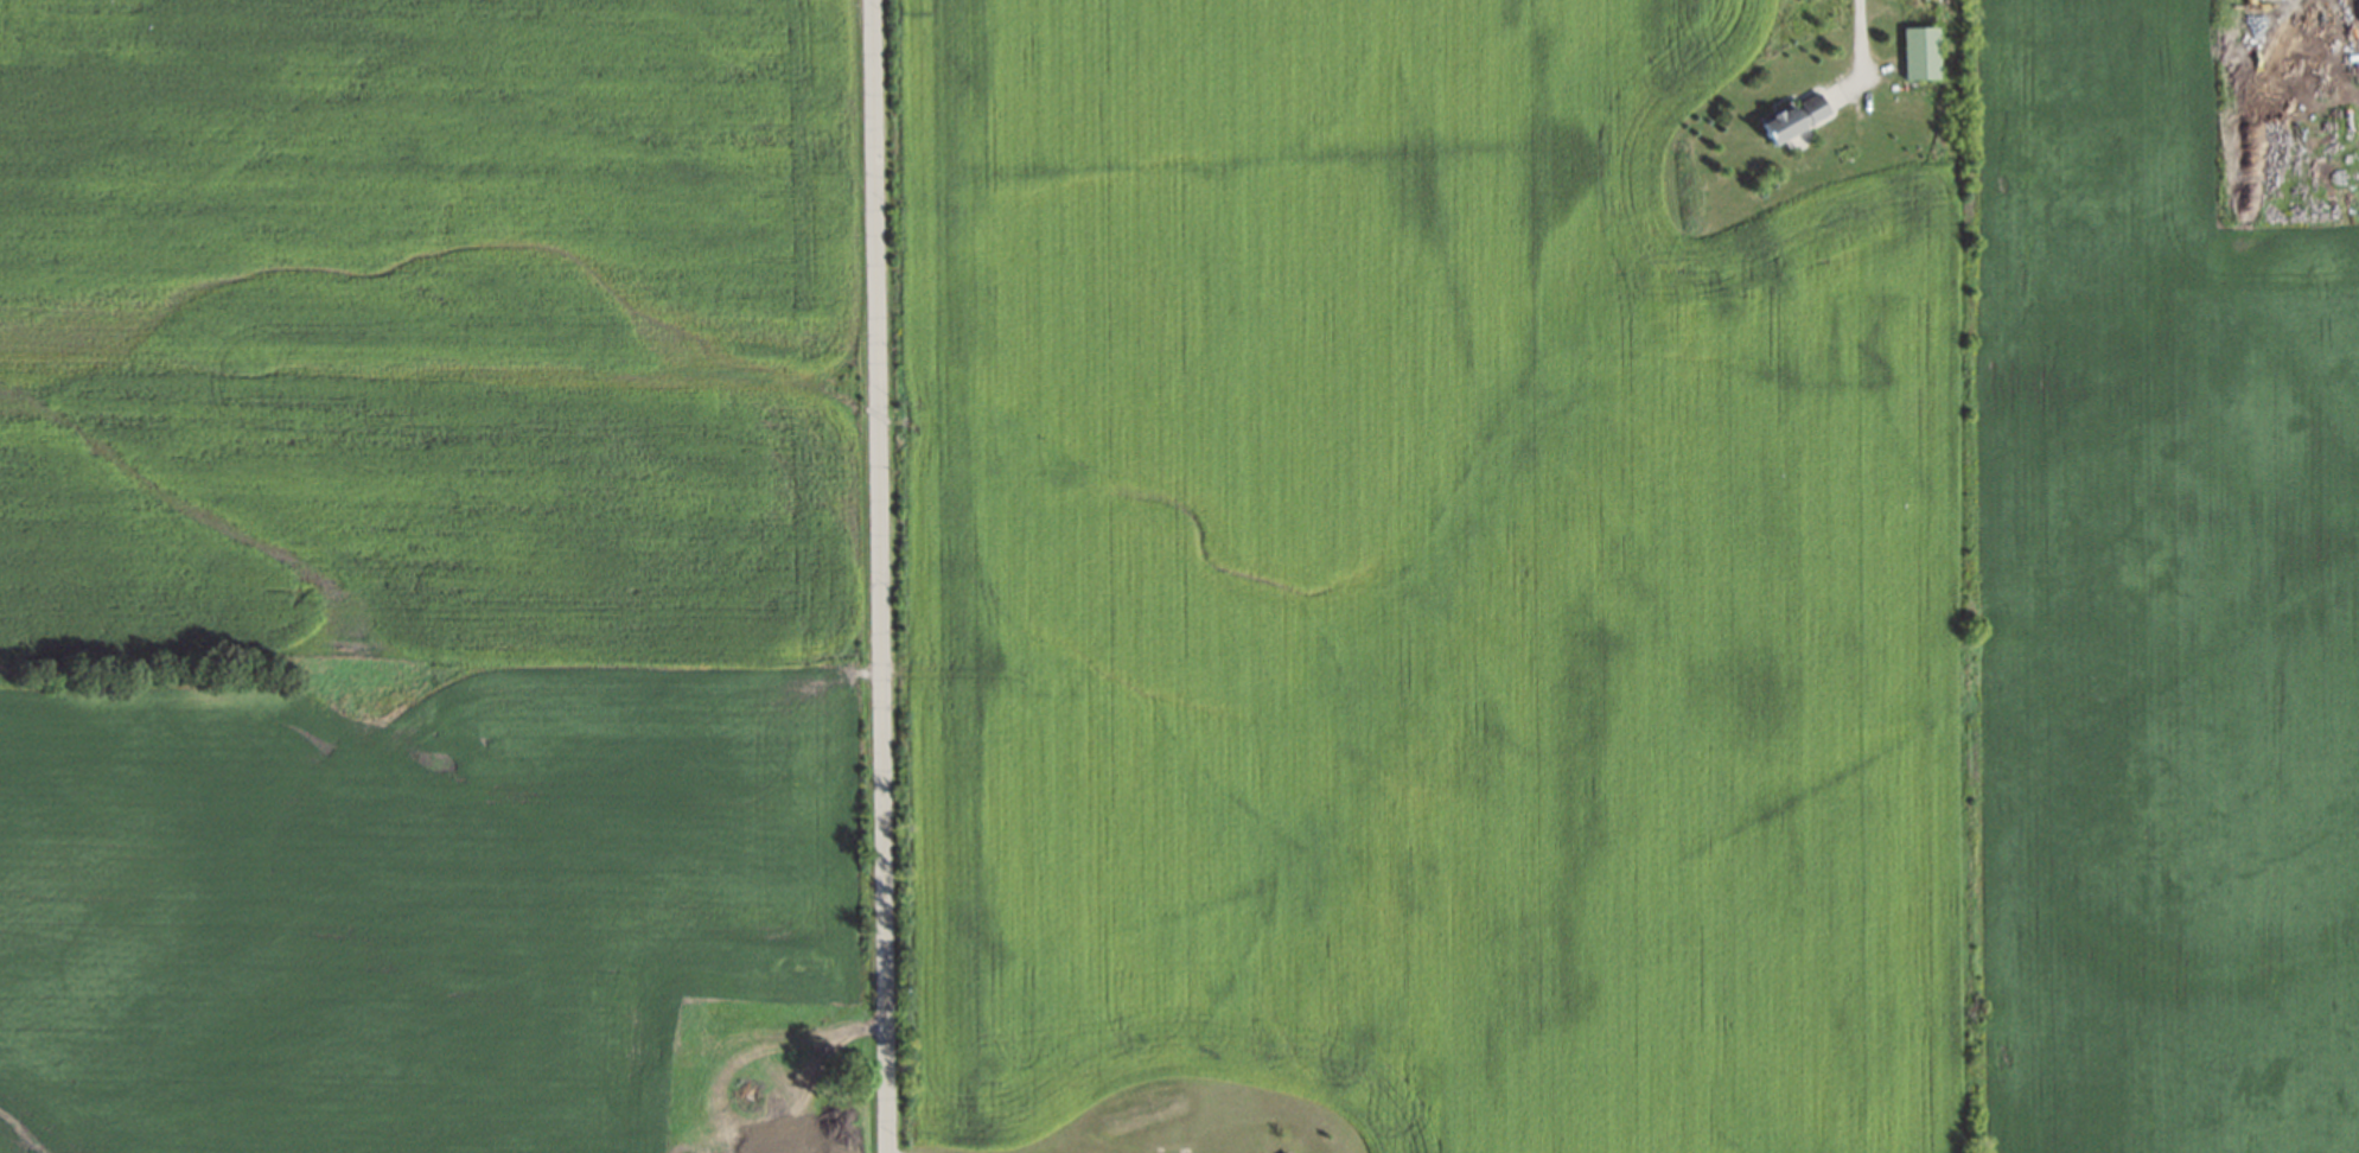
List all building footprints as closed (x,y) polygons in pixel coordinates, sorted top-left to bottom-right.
[(1899,19),(1933,18),(1934,74),(1901,74),(1899,19)] [(1752,115),(1812,83),(1826,106),(1807,116),(1806,114),(1797,119),(1799,120),(1767,139),(1752,115)] [(757,1115),(757,1107),(744,1107),(745,1090),(757,1091),(757,1084),(782,1085),(782,1094),(785,1094),(784,1115),(757,1115)] [(1277,1145),(1282,1152),(1264,1152),(1277,1145)]
